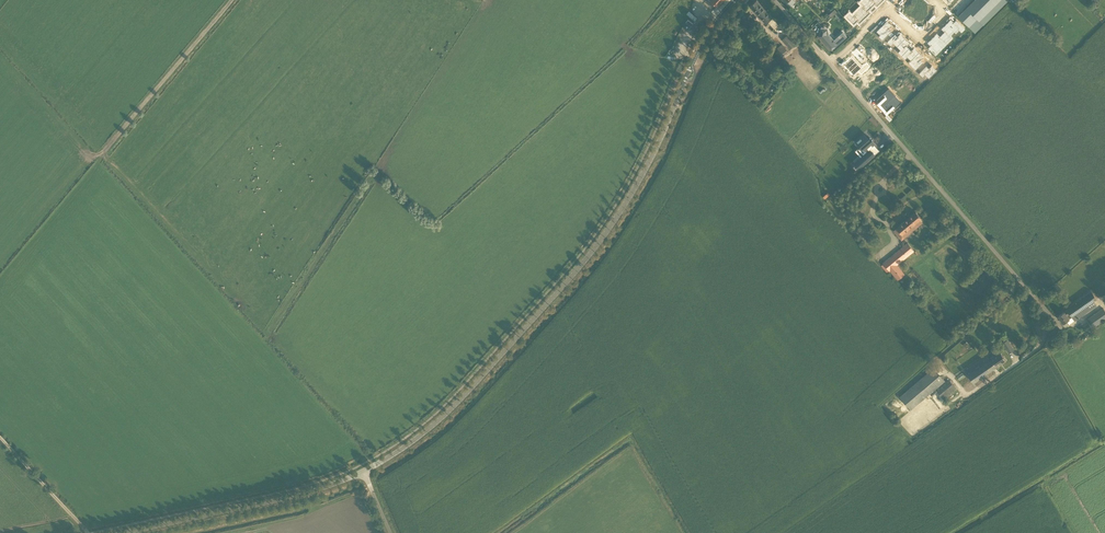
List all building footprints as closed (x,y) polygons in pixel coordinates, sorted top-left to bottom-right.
[(767,21),(774,29),(779,25),(757,0),(750,6),(766,23),(767,21)] [(858,9),(865,17),(871,11),(868,9),(872,6),(866,0),(863,0),(861,2),(863,4),(858,9)] [(958,16),(971,28),(979,20),(983,24),(1003,5),(999,0),(974,0),(958,16)] [(688,5),(682,14),(686,17),(692,8),(693,9),(695,7),(693,5),(691,8),(688,5)] [(692,8),(686,17),(690,20),(696,11),(693,9),(692,8)] [(850,12),(847,15),(854,23),(858,19),(860,22),(865,17),(858,9),(853,14),(850,12)] [(696,11),(690,20),(694,23),(700,14),(701,15),(703,13),(701,11),(699,14),(696,11)] [(679,14),(675,19),(684,27),(685,25),(689,21),(679,14)] [(700,14),(694,23),(698,26),(704,17),(700,14)] [(675,19),(671,25),(680,32),(681,31),(683,28),(684,27),(675,19)] [(951,19),(946,24),(954,32),(958,28),(960,31),(964,27),(956,20),(954,22),(951,19)] [(886,21),(878,29),(882,33),(879,35),(883,39),(890,31),(888,29),(891,26),(886,21)] [(946,24),(941,28),(944,31),(942,34),(950,41),(953,37),(951,35),(954,32),(946,24)] [(671,25),(667,30),(676,37),(677,36),(679,33),(680,32),(671,25)] [(826,34),(827,30),(821,28),(819,36),(831,50),(847,36),(843,32),(832,41),(826,34)] [(667,30),(662,36),(672,43),(673,42),(675,39),(676,37),(667,30)] [(937,33),(932,38),(940,46),(943,42),(946,45),(950,41),(942,34),(940,36),(937,33)] [(894,35),(886,42),(890,46),(893,43),(896,47),(904,39),(899,34),(896,37),(894,35)] [(787,35),(782,40),(790,48),(795,44),(787,35)] [(662,36),(658,41),(661,43),(663,45),(668,48),(671,44),(672,43),(662,36)] [(932,38),(927,42),(930,46),(928,48),(935,55),(939,52),(937,49),(940,46),(932,38)] [(904,39),(896,47),(900,50),(897,53),(901,57),(908,49),(906,47),(909,44),(904,39)] [(781,57),(788,51),(784,46),(781,48),(779,46),(775,49),(781,57)] [(908,49),(901,57),(905,60),(907,58),(911,61),(919,53),(914,48),(911,51),(908,49)] [(919,53),(911,61),(914,65),(912,67),(916,71),(923,64),(921,61),(924,58),(919,53)] [(845,64),(844,65),(853,76),(858,71),(861,75),(870,67),(867,63),(861,68),(851,57),(844,63),(845,64)] [(927,67),(919,74),(923,78),(925,76),(929,79),(937,71),(932,66),(929,69),(927,67)] [(871,71),(862,80),(865,83),(868,86),(865,88),(872,95),(884,85),(883,84),(883,85),(880,81),(878,84),(872,78),(874,75),(871,72),(872,72),(871,71)] [(826,98),(830,92),(825,88),(821,93),(826,98)] [(888,88),(877,99),(882,105),(883,104),(884,105),(882,107),(887,111),(892,107),(894,109),(898,104),(893,98),(896,95),(888,88)] [(879,151),(873,144),(875,143),(869,136),(867,138),(864,134),(855,141),(865,153),(854,163),(859,168),(879,151)] [(916,212),(896,228),(894,230),(901,240),(922,222),(920,219),(921,218),(916,212)] [(897,265),(914,251),(908,243),(883,263),(889,271),(890,270),(897,280),(904,274),(897,265)] [(1091,291),(1068,307),(1069,308),(1064,311),(1058,316),(1063,323),(1066,320),(1069,324),(1074,320),(1075,320),(1091,309),(1088,305),(1096,299),(1091,291)] [(1092,328),(1104,319),(1104,311),(1103,308),(1087,319),(1092,328)] [(1002,343),(1006,348),(1009,352),(1014,349),(1005,336),(1000,339),(1003,342),(1002,343)] [(990,358),(996,367),(1000,364),(1000,363),(1001,362),(1001,363),(1006,360),(1000,351),(999,352),(996,349),(989,354),(989,353),(984,356),(987,360),(990,358)] [(967,374),(973,382),(996,367),(990,358),(987,360),(984,356),(982,358),(984,362),(980,365),(977,361),(965,370),(968,373),(967,374)] [(911,409),(945,381),(934,368),(900,396),(911,409)] [(949,380),(946,382),(936,391),(943,399),(956,388),(949,380)]
